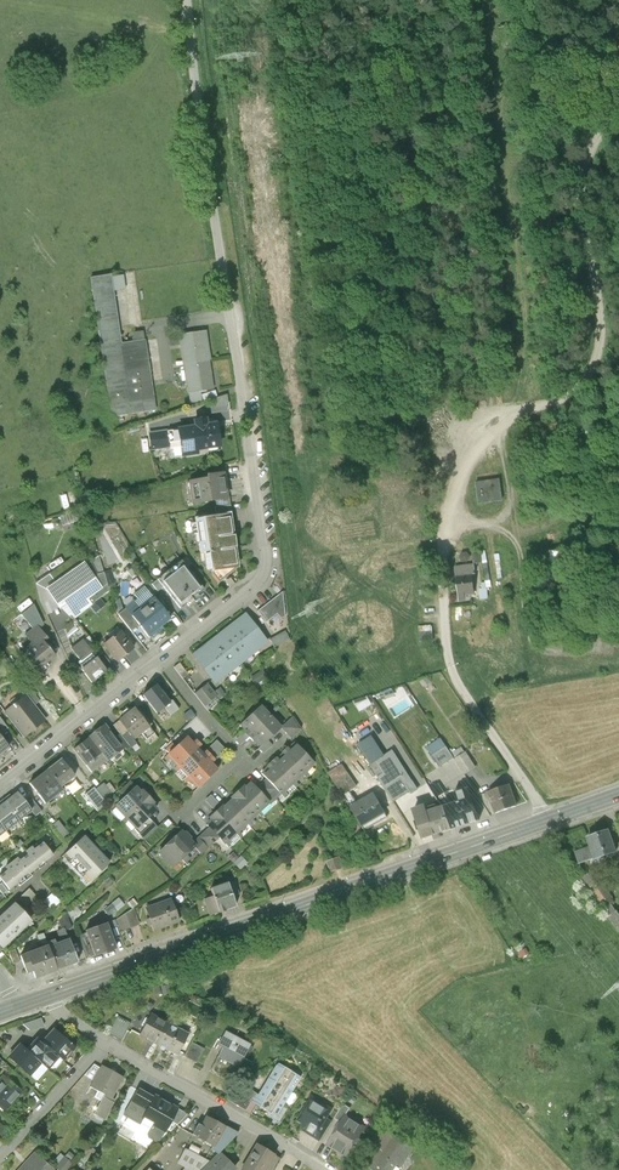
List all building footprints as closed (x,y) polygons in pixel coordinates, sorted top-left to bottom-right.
[(111,275),(90,279),(112,416),(156,409),(146,341),(122,344),(111,275)] [(205,333),(183,336),(190,392),(212,389),(205,333)] [(218,397),(215,391),(202,395),(204,402),(218,397)] [(201,393),(189,395),(190,402),(202,401),(201,393)] [(179,430),(181,441),(183,456),(199,454),(198,451),(222,447),(219,425),(207,427),(206,418),(195,420),(196,428),(179,430)] [(181,441),(179,430),(168,432),(170,442),(181,441)] [(170,442),(168,432),(151,434),(153,447),(161,446),(160,443),(170,442)] [(191,481),(194,503),(216,500),(227,498),(223,473),(206,476),(207,478),(191,481)] [(503,502),(501,480),(477,483),(479,505),(503,502)] [(76,490),(64,493),(68,506),(79,503),(76,490)] [(229,498),(227,498),(216,500),(217,507),(230,505),(229,498)] [(231,512),(230,505),(217,507),(215,508),(216,515),(229,513),(231,512)] [(200,517),(209,572),(216,583),(236,568),(237,568),(229,513),(216,515),(200,517)] [(68,514),(59,517),(63,527),(72,523),(68,514)] [(170,528),(158,532),(160,539),(172,535),(170,528)] [(482,553),(459,554),(460,563),(482,562),(482,553)] [(50,574),(57,584),(84,564),(77,555),(50,574)] [(203,590),(180,561),(152,583),(169,605),(173,602),(179,609),(185,604),(188,607),(199,598),(197,595),(203,590)] [(57,584),(46,592),(57,607),(64,602),(75,618),(91,607),(92,606),(88,599),(102,589),(93,577),(84,564),(57,584)] [(455,568),(456,578),(476,576),(475,566),(455,568)] [(114,584),(110,571),(104,573),(108,586),(114,584)] [(104,573),(93,577),(102,589),(88,599),(92,606),(100,600),(109,592),(108,586),(104,573)] [(46,592),(57,584),(50,574),(36,585),(40,602),(47,616),(58,608),(57,607),(46,592)] [(477,579),(476,576),(456,578),(459,602),(466,602),(465,596),(475,595),(474,580),(477,579)] [(479,598),(487,598),(487,581),(478,581),(479,598)] [(138,600),(127,608),(140,625),(149,637),(171,621),(145,586),(134,595),(138,600)] [(285,617),(283,593),(258,612),(266,623),(277,614),(282,620),(285,617)] [(105,606),(100,600),(92,606),(91,607),(96,614),(105,606)] [(23,616),(35,630),(39,626),(43,624),(35,607),(23,616)] [(132,631),(140,625),(127,608),(119,614),(132,631)] [(231,650),(241,663),(267,643),(246,617),(221,636),(231,650)] [(49,638),(39,626),(35,630),(28,636),(35,645),(24,655),(39,673),(57,658),(44,642),(49,638)] [(103,645),(117,662),(133,649),(120,632),(103,645)] [(434,643),(433,634),(419,636),(421,645),(434,643)] [(205,670),(231,650),(221,636),(195,657),(205,670)] [(89,637),(83,641),(89,649),(95,644),(89,637)] [(83,641),(71,650),(81,663),(93,654),(89,649),(83,641)] [(241,663),(231,650),(205,670),(215,683),(228,674),(241,663)] [(97,659),(83,670),(93,682),(107,671),(97,659)] [(246,670),(241,663),(228,674),(233,680),(246,670)] [(188,675),(179,664),(174,668),(183,679),(188,675)] [(255,684),(268,677),(264,670),(252,677),(255,684)] [(590,678),(576,680),(578,688),(591,685),(590,678)] [(175,709),(156,685),(143,697),(157,715),(166,708),(170,713),(175,709)] [(207,685),(195,695),(205,707),(217,698),(207,685)] [(22,692),(26,697),(34,707),(40,702),(29,687),(22,692)] [(34,707),(26,697),(5,713),(24,738),(45,721),(34,707)] [(318,709),(326,721),(334,715),(327,703),(318,709)] [(241,723),(252,734),(270,717),(260,706),(241,723)] [(135,709),(119,721),(128,732),(134,740),(150,727),(135,709)] [(186,710),(183,713),(188,719),(192,716),(186,710)] [(292,736),(300,728),(293,716),(282,726),(292,736)] [(280,728),(270,717),(252,734),(262,745),(267,740),(280,728)] [(0,735),(8,729),(0,719),(0,735)] [(119,721),(113,726),(122,737),(128,732),(119,721)] [(107,762),(122,750),(114,740),(103,726),(88,738),(100,753),(106,760),(107,762)] [(9,746),(0,735),(0,753),(9,746)] [(168,754),(178,765),(199,745),(189,735),(176,747),(169,753),(168,754)] [(119,736),(114,740),(122,750),(127,746),(119,736)] [(85,764),(100,753),(88,738),(73,749),(85,764)] [(442,739),(428,749),(441,768),(455,759),(452,755),(442,739)] [(262,745),(258,749),(263,754),(272,745),(267,740),(262,745)] [(217,741),(205,752),(209,756),(215,762),(226,751),(217,741)] [(166,750),(169,753),(176,747),(173,743),(166,750)] [(178,765),(188,775),(209,756),(205,752),(199,745),(178,765)] [(282,753),(285,756),(302,774),(313,764),(296,746),(290,752),(287,748),(282,753)] [(455,759),(456,761),(467,754),(463,748),(452,755),(455,759)] [(393,750),(371,764),(394,801),(410,791),(412,794),(419,790),(393,750)] [(91,772),(106,760),(100,753),(85,764),(91,772)] [(477,769),(467,754),(456,761),(466,776),(477,769)] [(215,762),(209,756),(188,775),(198,786),(219,766),(215,762)] [(275,758),(271,762),(291,784),(302,774),(285,756),(279,762),(275,758)] [(61,759),(48,769),(61,785),(74,775),(61,759)] [(281,794),(291,784),(271,762),(266,767),(270,771),(264,776),(267,779),(277,790),(281,794)] [(358,788),(343,765),(329,774),(345,797),(358,788)] [(64,789),(61,785),(48,769),(30,783),(45,803),(64,789)] [(277,790),(267,779),(256,789),(266,800),(277,790)] [(130,782),(119,792),(123,797),(134,786),(130,782)] [(96,790),(106,803),(114,796),(104,784),(96,790)] [(243,787),(237,792),(257,814),(269,803),(266,800),(256,789),(251,784),(246,789),(243,787)] [(431,790),(438,800),(445,797),(445,793),(439,785),(431,790)] [(509,785),(490,791),(497,812),(516,805),(509,785)] [(84,795),(98,812),(107,804),(106,803),(96,790),(94,788),(84,795)] [(116,807),(126,818),(148,797),(143,792),(141,793),(137,788),(116,807)] [(456,793),(459,802),(465,825),(480,821),(469,788),(456,793)] [(246,824),(257,814),(237,792),(233,797),(235,799),(229,805),(246,824)] [(18,793),(5,803),(19,821),(32,811),(23,799),(18,793)] [(29,794),(23,799),(32,811),(35,815),(42,810),(29,794)] [(385,814),(374,794),(352,807),(363,827),(385,814)] [(155,805),(148,797),(126,818),(139,831),(158,813),(152,807),(155,805)] [(205,802),(215,813),(221,807),(211,797),(205,802)] [(452,830),(465,825),(459,802),(445,807),(452,830)] [(0,807),(0,823),(6,831),(19,821),(5,803),(0,807)] [(235,834),(246,824),(229,805),(224,810),(221,807),(215,813),(235,834)] [(424,838),(452,830),(445,807),(428,813),(425,805),(415,809),(424,838)] [(224,844),(235,834),(215,813),(211,817),(213,819),(206,825),(209,828),(219,839),(224,844)] [(55,824),(62,837),(70,833),(62,820),(55,824)] [(157,829),(153,824),(140,836),(144,841),(157,829)] [(321,835),(309,843),(312,848),(325,840),(327,843),(337,833),(330,825),(320,834),(321,835)] [(209,828),(198,838),(208,848),(219,839),(209,828)] [(592,846),(576,852),(581,866),(617,853),(609,830),(589,838),(592,846)] [(181,831),(171,841),(184,856),(195,846),(192,843),(181,831)] [(84,836),(65,853),(91,880),(109,862),(84,836)] [(202,854),(208,848),(198,838),(192,843),(195,846),(202,854)] [(174,866),(184,856),(171,841),(160,851),(174,866)] [(9,889),(53,855),(44,842),(35,849),(32,846),(27,850),(29,853),(20,860),(18,857),(7,866),(9,869),(0,876),(0,877),(9,889)] [(234,854),(229,858),(234,864),(239,860),(234,854)] [(301,866),(293,857),(286,863),(293,873),(301,866)] [(234,864),(240,870),(247,864),(241,858),(239,860),(234,864)] [(340,858),(329,862),(333,872),(344,869),(340,858)] [(596,872),(584,880),(592,891),(590,892),(599,907),(607,901),(613,898),(596,872)] [(203,899),(209,915),(235,907),(227,883),(210,889),(212,896),(203,899)] [(37,897),(29,890),(19,899),(27,907),(37,897)] [(61,903),(52,894),(43,903),(51,912),(61,903)] [(607,901),(611,907),(613,905),(616,903),(613,898),(607,901)] [(124,905),(119,899),(112,904),(117,911),(124,905)] [(133,900),(128,904),(132,909),(138,905),(133,900)] [(171,900),(146,909),(154,932),(179,923),(171,900)] [(0,917),(0,947),(2,949),(31,921),(14,904),(0,917)] [(605,911),(618,932),(618,913),(613,905),(611,907),(605,911)] [(134,909),(117,919),(122,931),(139,925),(134,909)] [(107,924),(85,931),(95,957),(116,949),(107,924)] [(56,931),(60,942),(69,939),(66,932),(63,933),(62,929),(56,931)] [(36,937),(40,949),(48,946),(46,943),(44,935),(36,937)] [(46,943),(48,946),(56,970),(77,962),(69,939),(60,942),(56,943),(55,940),(46,943)] [(35,978),(56,970),(48,946),(40,949),(20,956),(26,973),(32,971),(35,978)] [(530,955),(527,950),(520,953),(522,959),(530,955)] [(166,985),(153,990),(155,996),(168,991),(166,985)] [(155,1043),(157,1044),(168,1023),(150,1014),(140,1033),(156,1041),(155,1043)] [(117,1019),(109,1035),(122,1042),(128,1031),(125,1030),(130,1022),(123,1018),(121,1021),(117,1019)] [(187,1033),(168,1023),(157,1044),(160,1046),(161,1044),(166,1047),(165,1048),(176,1054),(187,1033)] [(54,1028),(42,1041),(58,1056),(62,1060),(74,1047),(54,1028)] [(250,1046),(225,1032),(218,1045),(223,1048),(218,1056),(238,1067),(243,1059),(250,1046)] [(47,1068),(58,1056),(42,1041),(38,1038),(27,1050),(40,1062),(47,1068)] [(191,1042),(184,1056),(197,1062),(204,1049),(191,1042)] [(28,1075),(40,1062),(27,1050),(20,1044),(8,1057),(28,1075)] [(243,1059),(251,1063),(258,1050),(250,1046),(243,1059)] [(251,1102),(276,1116),(299,1077),(289,1071),(290,1069),(278,1062),(259,1095),(256,1094),(251,1102)] [(84,1074),(94,1079),(101,1067),(94,1063),(84,1074)] [(94,1079),(90,1086),(103,1094),(93,1113),(103,1118),(113,1099),(110,1097),(120,1077),(101,1067),(94,1079)] [(11,1068),(3,1077),(19,1091),(27,1082),(11,1068)] [(0,1080),(0,1109),(2,1110),(19,1091),(3,1077),(0,1080)] [(247,1109),(251,1102),(256,1094),(257,1093),(245,1085),(227,1098),(247,1109)] [(141,1122),(145,1114),(156,1095),(140,1086),(125,1113),(141,1122)] [(312,1094),(297,1118),(305,1122),(303,1125),(319,1134),(334,1107),(312,1094)] [(357,1097),(352,1094),(349,1100),(354,1103),(357,1097)] [(178,1108),(156,1095),(145,1114),(155,1119),(148,1131),(150,1136),(157,1139),(161,1138),(171,1120),(178,1108)] [(337,1117),(343,1120),(347,1114),(351,1107),(345,1103),(337,1117)] [(188,1113),(178,1108),(171,1120),(178,1124),(188,1113)] [(199,1123),(193,1134),(212,1145),(224,1124),(206,1114),(200,1124),(199,1123)] [(343,1120),(329,1144),(348,1156),(366,1126),(347,1114),(343,1120)] [(238,1132),(224,1124),(212,1145),(210,1149),(216,1153),(238,1132)] [(370,1168),(374,1169),(393,1169),(397,1163),(402,1166),(413,1146),(391,1133),(392,1131),(380,1124),(371,1140),(382,1146),(370,1168)] [(265,1167),(273,1154),(256,1143),(240,1169),(263,1169),(265,1167)] [(95,1149),(89,1144),(80,1155),(85,1160),(95,1149)] [(195,1169),(202,1169),(212,1160),(184,1147),(177,1162),(195,1169)] [(17,1169),(53,1169),(34,1152),(17,1169)] [(219,1153),(212,1160),(202,1169),(231,1169),(234,1168),(219,1153)] [(273,1154),(265,1167),(270,1169),(272,1169),(279,1157),(273,1154)]
